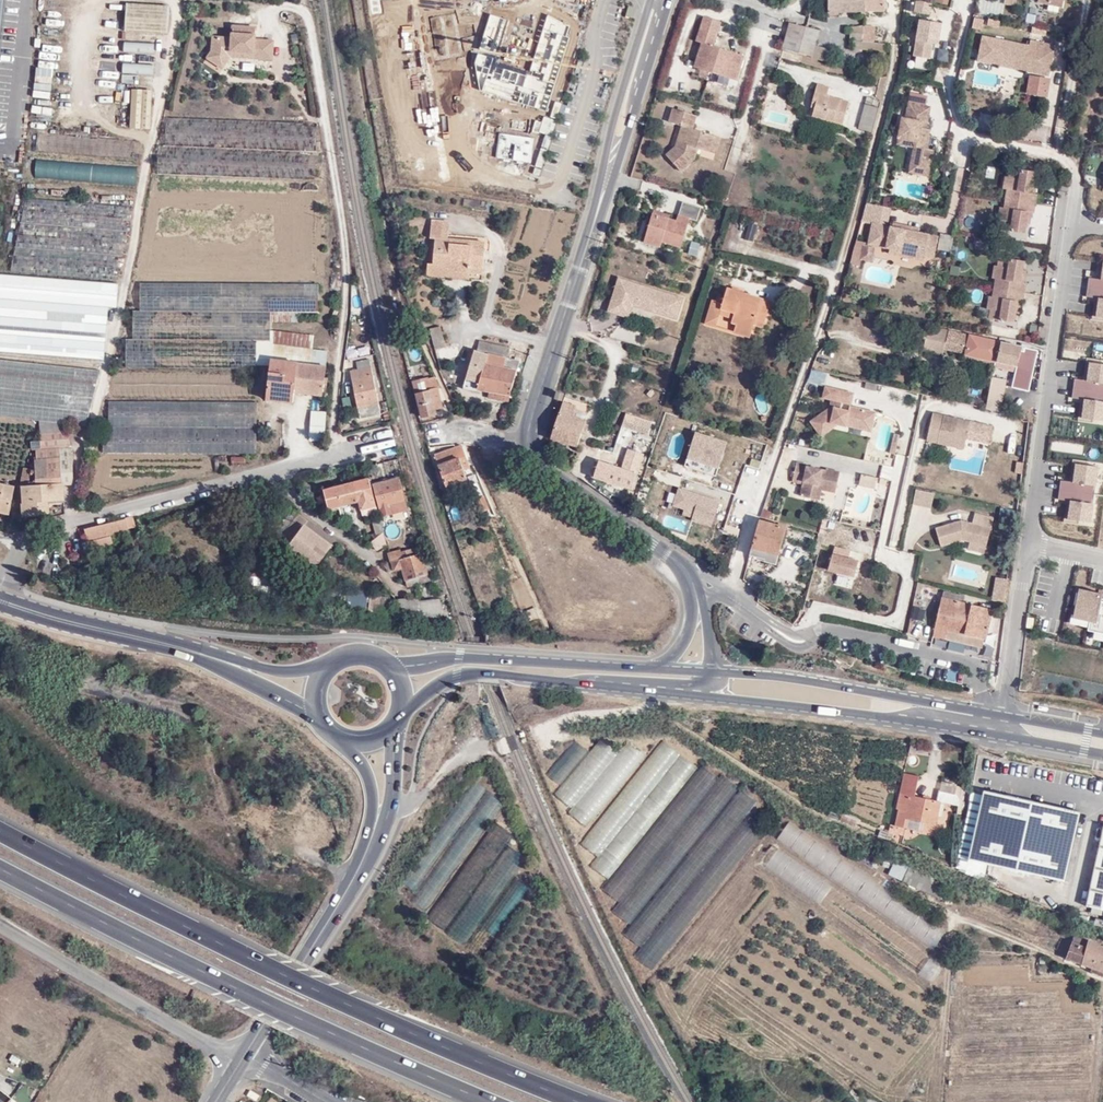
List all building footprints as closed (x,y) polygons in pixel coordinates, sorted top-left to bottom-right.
[(828,11),(842,11),(841,0),(828,0),(828,11)] [(842,11),(865,10),(865,0),(841,0),(842,11)] [(865,10),(884,10),(885,0),(865,0),(865,10)] [(1037,2),(1049,4),(1047,11),(1057,13),(1059,6),(1062,7),(1063,0),(1037,0),(1037,2)] [(932,4),(915,1),(913,11),(930,14),(932,4)] [(125,33),(168,33),(168,4),(125,5),(125,33)] [(697,68),(736,80),(744,55),(713,46),(720,22),(703,17),(696,41),(705,44),(697,68)] [(984,20),(973,18),(971,28),(981,30),(984,20)] [(1004,22),(990,19),(988,25),(1002,28),(1004,22)] [(819,29),(788,21),(782,45),(812,54),(816,41),(819,29)] [(939,45),(942,25),(921,21),(917,41),(915,56),(932,59),(935,44),(939,45)] [(851,24),(850,39),(863,40),(864,23),(851,24)] [(1048,30),(1032,26),(1031,32),(1046,35),(1048,30)] [(218,63),(225,53),(225,49),(252,51),(252,49),(259,49),(259,58),(269,59),(271,40),(253,39),(253,28),(232,27),(232,39),(213,37),(212,50),(208,57),(218,63)] [(978,60),(1047,75),(1053,46),(1030,41),(1029,46),(983,36),(978,60)] [(885,49),(886,41),(863,40),(862,49),(885,49)] [(828,58),(831,45),(816,41),(812,54),(828,58)] [(154,53),(154,43),(124,44),(124,53),(154,53)] [(230,56),(252,57),(252,51),(225,49),(225,53),(218,63),(223,67),(230,56)] [(937,50),(936,61),(948,62),(949,50),(937,50)] [(915,58),(914,65),(925,67),(926,59),(915,58)] [(122,82),(138,84),(139,74),(153,75),(154,66),(124,63),(122,82)] [(1051,80),(1030,75),(1026,94),(1047,98),(1051,80)] [(828,87),(815,84),(811,100),(815,101),(812,112),(811,115),(841,123),(847,101),(826,95),(828,87)] [(130,91),(130,129),(151,129),(151,90),(130,91)] [(909,103),(907,103),(904,118),(900,117),(896,138),(898,139),(897,144),(913,147),(908,171),(927,175),(932,151),(925,150),(929,131),(924,130),(924,127),(928,107),(925,106),(927,95),(911,92),(909,103)] [(863,104),(857,128),(870,131),(877,107),(863,104)] [(697,147),(716,152),(719,134),(692,127),(696,111),(671,105),(667,120),(679,123),(674,144),(666,153),(679,168),(696,154),(697,147)] [(979,114),(978,131),(988,131),(989,115),(979,114)] [(38,155),(77,157),(77,151),(86,151),(87,136),(39,133),(38,155)] [(1089,174),(1099,176),(1102,163),(1098,162),(1100,153),(1094,152),(1089,174)] [(998,220),(1002,221),(1001,230),(1028,235),(1032,209),(1035,210),(1037,196),(1034,195),(1037,175),(1010,171),(1009,178),(1005,177),(1003,189),(1007,190),(1006,199),(1004,209),(1000,208),(998,220)] [(123,281),(134,209),(25,199),(12,272),(123,281)] [(691,216),(697,218),(701,205),(682,199),(677,217),(653,211),(644,240),(662,246),(663,241),(681,246),(691,216)] [(891,208),(866,203),(863,219),(887,224),(891,208)] [(448,224),(448,220),(432,219),(430,236),(434,236),(432,263),(428,263),(427,273),(468,277),(469,271),(482,273),(485,241),(474,240),(460,239),(447,238),(447,230),(448,224)] [(873,222),(869,242),(882,245),(884,237),(886,224),(873,222)] [(924,253),(934,255),(938,235),(886,224),(884,237),(889,239),(887,246),(892,247),(896,248),(900,253),(914,256),(919,252),(924,253)] [(745,239),(754,241),(756,227),(747,226),(745,239)] [(952,253),(955,236),(942,233),(939,250),(952,253)] [(698,257),(701,244),(691,241),(688,254),(698,257)] [(874,247),(863,245),(860,258),(871,260),(874,247)] [(1100,257),(1100,261),(1102,262),(1100,280),(1088,278),(1086,296),(1097,297),(1094,318),(1092,318),(1092,320),(1102,322),(1102,257),(1100,257)] [(987,310),(991,310),(990,320),(1017,324),(1021,298),(1025,299),(1027,285),(1023,285),(1026,265),(999,260),(998,267),(994,266),(992,279),(996,279),(995,289),(993,298),(989,298),(987,310)] [(960,268),(951,266),(949,275),(958,277),(960,268)] [(116,308),(117,283),(0,275),(0,352),(104,361),(107,307),(116,308)] [(654,287),(618,275),(608,307),(623,312),(628,295),(655,303),(653,308),(675,315),(682,296),(659,288),(658,291),(653,289),(654,287)] [(139,310),(132,310),(132,332),(269,330),(270,313),(318,313),(318,284),(140,283),(139,310)] [(753,320),(764,324),(771,300),(726,287),(722,302),(722,303),(720,308),(732,312),(729,321),(737,324),(735,332),(749,336),(753,320)] [(628,314),(632,302),(653,308),(655,303),(628,295),(623,312),(628,314)] [(710,299),(703,322),(735,332),(737,324),(729,321),(732,312),(720,308),(722,303),(722,302),(710,299)] [(362,312),(354,314),(356,323),(364,322),(362,312)] [(358,332),(366,330),(364,322),(356,323),(358,332)] [(431,327),(436,348),(446,345),(440,325),(431,327)] [(939,327),(936,345),(945,347),(949,329),(939,327)] [(945,347),(945,348),(996,360),(1001,342),(949,329),(945,347)] [(269,339),(269,330),(132,332),(132,341),(125,341),(125,367),(254,367),(256,339),(269,339)] [(312,335),(275,330),(273,343),(300,347),(310,348),(312,335)] [(364,333),(356,334),(360,357),(369,355),(364,333)] [(507,348),(479,340),(476,349),(505,357),(507,348)] [(1018,346),(1001,342),(996,360),(1014,364),(1018,346)] [(300,347),(273,343),(271,357),(298,362),(300,347)] [(457,346),(439,350),(442,361),(459,356),(457,346)] [(325,359),(309,358),(310,348),(300,347),(298,362),(324,366),(325,359)] [(466,383),(488,389),(508,395),(517,360),(505,357),(476,349),(475,348),(466,383)] [(1012,385),(1028,390),(1036,354),(1023,350),(1020,362),(1022,363),(1021,369),(1016,367),(1012,385)] [(298,362),(271,357),(266,388),(293,392),(298,362)] [(411,360),(417,374),(425,371),(418,357),(411,360)] [(1086,357),(1085,361),(1088,362),(1086,380),(1073,378),(1071,396),(1083,397),(1080,418),(1078,418),(1077,420),(1102,424),(1102,359),(1086,357)] [(359,418),(378,413),(367,359),(355,362),(356,369),(349,370),(359,418)] [(28,420),(83,427),(97,370),(0,360),(0,417),(28,420)] [(321,396),(324,366),(298,362),(293,392),(321,396)] [(428,381),(413,385),(422,416),(437,412),(434,400),(440,398),(437,391),(432,393),(428,381)] [(989,382),(986,402),(996,405),(997,383),(989,382)] [(851,403),(853,392),(826,386),(823,396),(831,398),(836,399),(851,403)] [(266,388),(265,400),(291,404),(293,392),(266,388)] [(487,396),(506,402),(508,395),(488,389),(487,396)] [(558,398),(560,399),(562,392),(556,390),(553,396),(558,398)] [(552,437),(578,444),(590,403),(565,396),(552,437)] [(102,454),(256,454),(256,403),(109,403),(108,427),(102,427),(102,454)] [(835,406),(834,409),(829,408),(811,421),(822,435),(831,429),(827,424),(832,421),(847,424),(848,419),(863,423),(863,424),(872,426),(875,411),(867,409),(850,405),(849,409),(835,406)] [(309,441),(324,443),(328,412),(312,411),(309,441)] [(967,436),(970,420),(933,413),(927,439),(965,447),(967,436)] [(625,426),(647,434),(651,421),(630,414),(625,426)] [(847,424),(871,430),(872,426),(863,424),(863,423),(848,419),(847,424)] [(989,441),(992,425),(970,420),(967,436),(989,441)] [(58,467),(58,449),(68,448),(67,432),(50,432),(50,429),(42,428),(42,434),(39,433),(39,449),(35,449),(35,460),(33,460),(33,468),(58,467)] [(727,443),(696,432),(684,467),(716,477),(727,443)] [(891,454),(895,455),(900,436),(895,435),(891,454)] [(472,477),(461,447),(432,456),(444,487),(447,486),(469,478),(472,477)] [(595,475),(631,487),(642,451),(628,447),(622,466),(600,459),(595,475)] [(58,476),(68,476),(68,448),(58,449),(58,467),(58,473),(58,476)] [(1091,524),(1098,467),(1099,463),(1072,459),(1072,464),(1075,464),(1072,482),(1060,481),(1058,498),(1069,500),(1067,520),(1064,520),(1064,523),(1091,526),(1091,524)] [(807,467),(808,464),(797,462),(792,482),(804,485),(801,498),(819,502),(822,490),(835,493),(840,471),(827,468),(826,471),(807,467)] [(510,476),(500,469),(496,475),(499,477),(498,479),(506,483),(510,476)] [(47,484),(58,484),(58,476),(58,473),(29,474),(24,487),(20,486),(21,507),(38,506),(38,512),(48,512),(48,501),(48,495),(47,484)] [(875,488),(877,477),(861,474),(859,485),(875,488)] [(358,510),(376,506),(369,477),(333,486),(338,506),(356,501),(358,510)] [(449,491),(471,483),(469,478),(447,486),(449,491)] [(405,509),(397,479),(373,485),(381,515),(405,509)] [(484,495),(479,481),(475,483),(481,496),(484,495)] [(475,483),(474,482),(468,486),(474,499),(477,498),(482,512),(486,510),(489,517),(493,515),(490,508),(491,508),(485,494),(484,495),(481,496),(475,483)] [(8,511),(13,487),(0,484),(0,509),(8,511)] [(63,494),(63,484),(58,484),(47,484),(48,495),(63,494)] [(327,508),(338,506),(333,486),(322,489),(327,508)] [(720,500),(678,488),(673,507),(684,510),(682,515),(692,519),(691,521),(711,528),(720,500)] [(931,508),(934,495),(917,491),(914,505),(931,508)] [(21,516),(39,516),(38,512),(38,506),(21,507),(21,516)] [(361,518),(379,514),(376,506),(358,510),(361,518)] [(941,545),(963,539),(971,541),(986,545),(993,517),(974,512),(972,524),(958,521),(936,527),(941,545)] [(383,530),(379,516),(371,518),(375,532),(383,530)] [(86,529),(90,551),(111,545),(113,544),(111,537),(128,534),(127,530),(135,529),(132,517),(96,526),(86,529)] [(786,524),(759,517),(752,544),(767,548),(765,556),(765,560),(777,563),(786,524)] [(286,544),(313,566),(330,545),(303,523),(286,544)] [(738,539),(740,529),(725,525),(722,535),(738,539)] [(369,541),(375,550),(386,542),(383,530),(369,541)] [(251,543),(237,531),(231,538),(244,551),(251,543)] [(984,553),(986,545),(971,541),(969,549),(984,553)] [(767,548),(752,544),(750,553),(765,556),(767,548)] [(420,545),(398,552),(400,557),(421,551),(420,545)] [(850,549),(834,546),(833,554),(849,557),(850,549)] [(406,585),(436,578),(427,549),(421,551),(400,557),(391,560),(394,570),(402,568),(406,585)] [(398,550),(389,552),(391,560),(400,557),(398,552),(398,550)] [(849,557),(833,554),(829,569),(855,575),(859,560),(849,557)] [(997,577),(994,599),(1005,602),(1008,579),(997,577)] [(348,586),(347,593),(333,591),(332,605),(388,611),(389,594),(367,592),(367,588),(348,586)] [(1093,631),(1092,637),(1102,640),(1102,598),(1102,591),(1102,589),(1095,587),(1094,591),(1077,587),(1069,622),(1086,626),(1086,630),(1093,631)] [(944,590),(935,629),(947,632),(948,628),(984,636),(987,637),(993,607),(959,599),(960,593),(944,590)] [(946,638),(981,647),(984,636),(948,628),(947,632),(946,638)] [(571,739),(548,774),(562,784),(586,749),(571,739)] [(598,739),(554,794),(571,808),(567,812),(586,827),(644,755),(627,741),(617,754),(598,739)] [(693,771),(695,765),(660,740),(583,842),(583,849),(597,854),(592,868),(603,876),(609,876),(605,890),(619,900),(615,913),(624,920),(633,921),(667,875),(675,875),(691,854),(697,839),(699,835),(671,835),(668,834),(656,833),(657,819),(693,771)] [(915,795),(919,775),(904,772),(896,808),(898,808),(895,824),(922,831),(924,821),(937,824),(942,801),(958,805),(960,800),(959,797),(957,795),(956,793),(956,792),(940,788),(937,799),(915,795)] [(722,778),(702,802),(716,813),(722,807),(723,807),(737,790),(722,778)] [(447,815),(458,824),(486,791),(475,782),(447,815)] [(739,792),(735,800),(746,805),(750,797),(739,792)] [(1065,883),(1077,811),(980,795),(976,820),(964,818),(954,873),(985,878),(987,870),(1065,883)] [(855,827),(857,820),(843,813),(840,820),(855,827)] [(485,876),(511,832),(494,823),(469,866),(485,876)] [(1088,904),(1102,907),(1102,839),(1088,904)] [(942,899),(950,882),(896,858),(889,873),(903,880),(902,880),(942,899)] [(709,861),(638,959),(652,969),(686,922),(678,916),(691,899),(696,902),(700,896),(705,900),(726,873),(709,861)] [(1102,971),(1102,946),(1073,934),(1064,956),(1102,971)]
